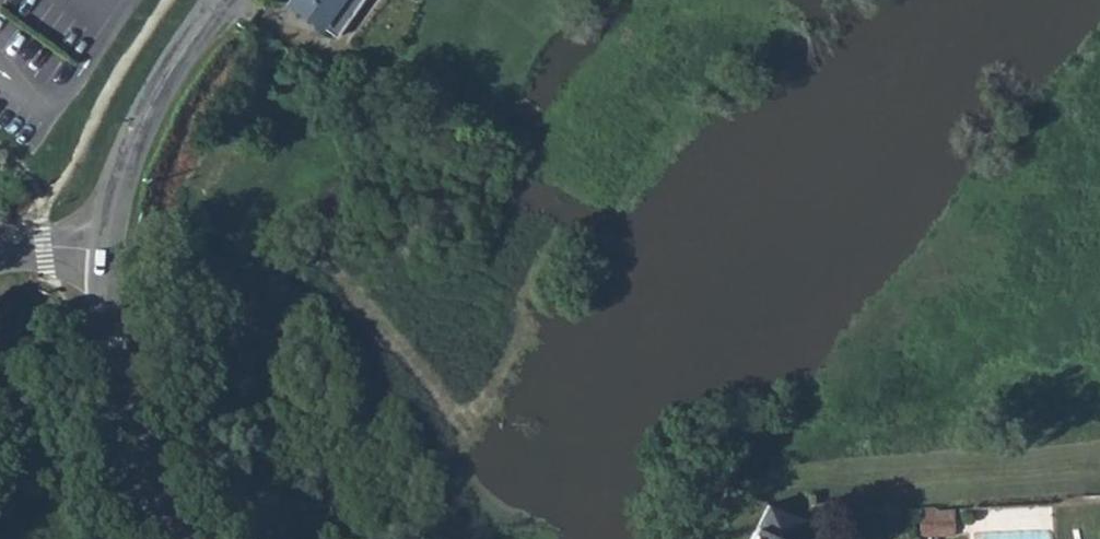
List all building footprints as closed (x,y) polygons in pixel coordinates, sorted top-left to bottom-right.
[(329,17),(342,0),(307,0),(329,17)] [(802,519),(767,505),(749,538),(792,538),(802,519)] [(920,535),(939,536),(938,510),(937,509),(920,510),(920,535)]
